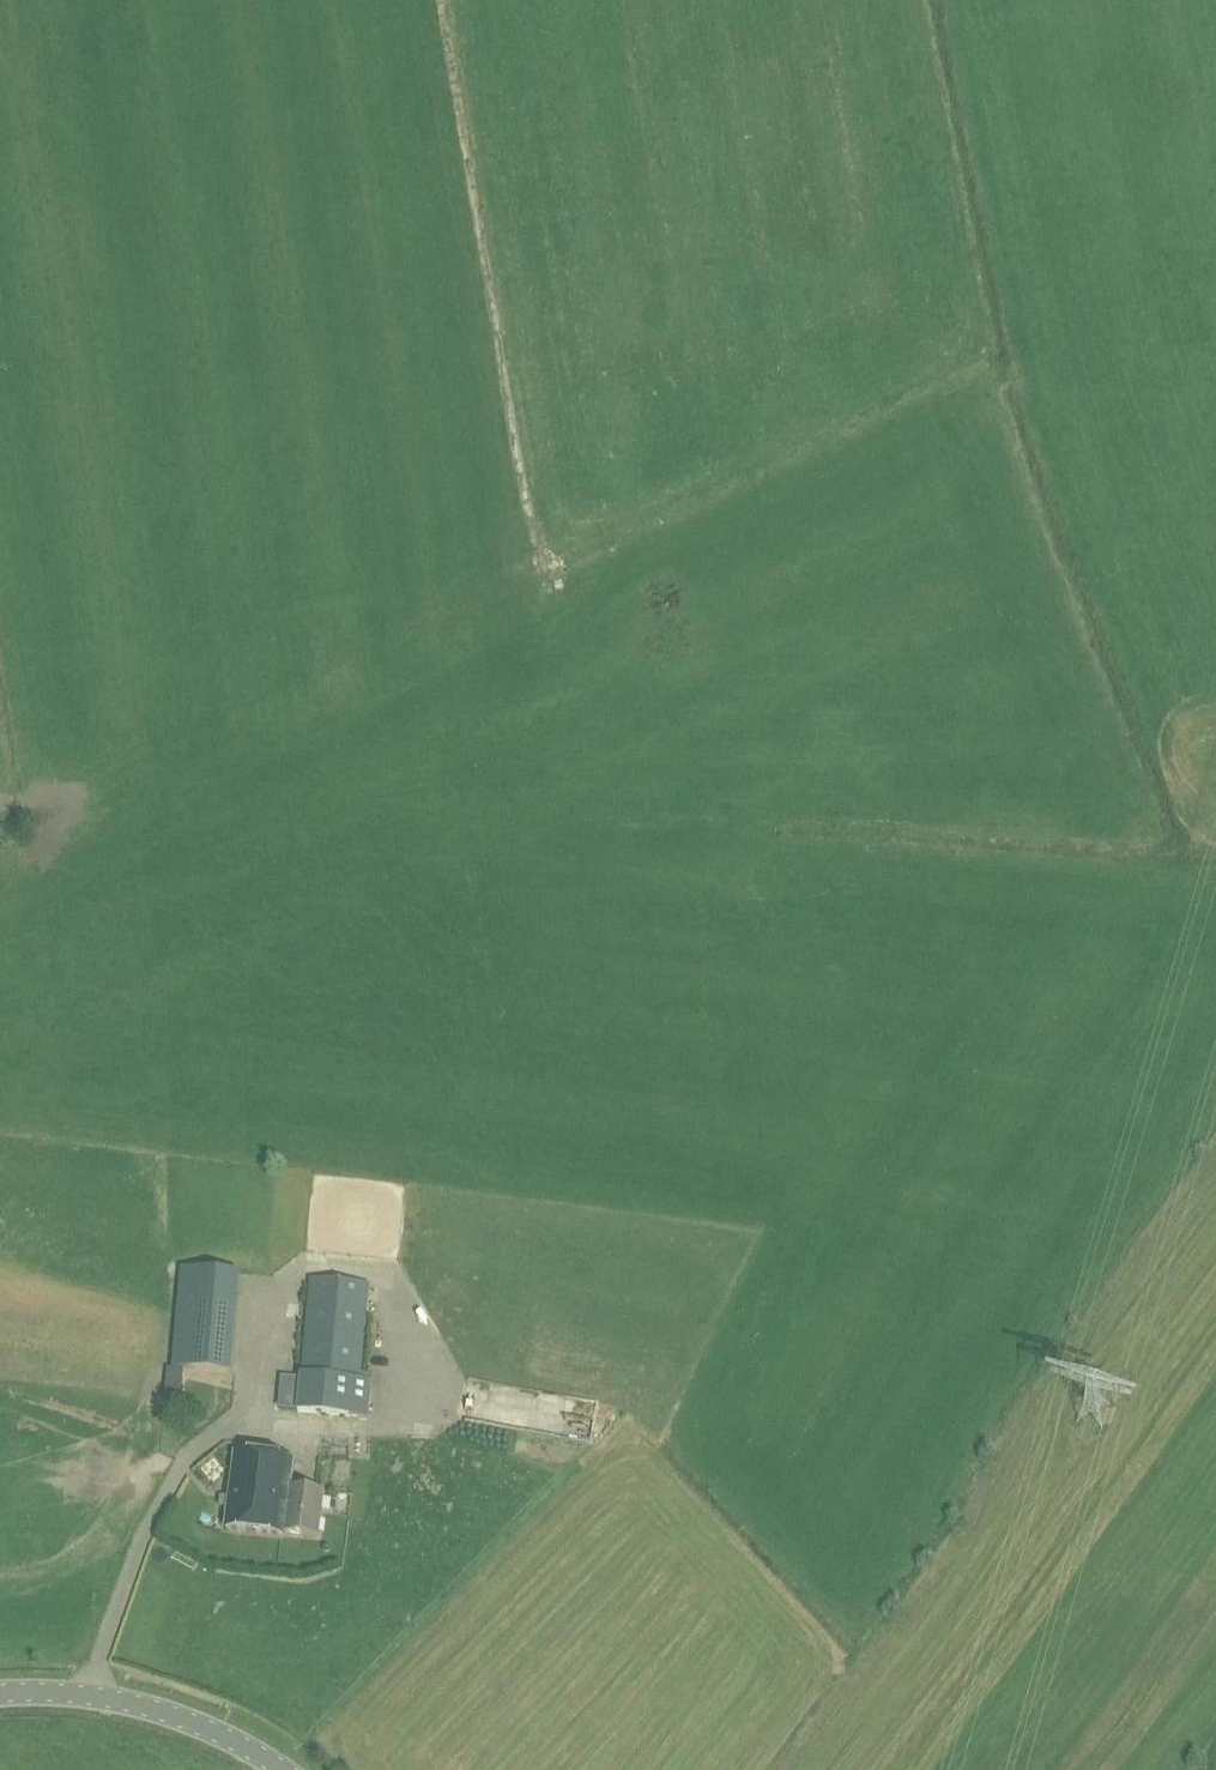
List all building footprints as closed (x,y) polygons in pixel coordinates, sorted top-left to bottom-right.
[(300,1374),(300,1380),(297,1412),(369,1418),(373,1374),(361,1373),(369,1283),(309,1277),(300,1374)] [(222,1507),(228,1508),(226,1529),(283,1535),(283,1532),(288,1486),(292,1459),(234,1452),(229,1498),(223,1497),(222,1507)] [(323,1490),(288,1486),(283,1532),(318,1536),(323,1490)]
